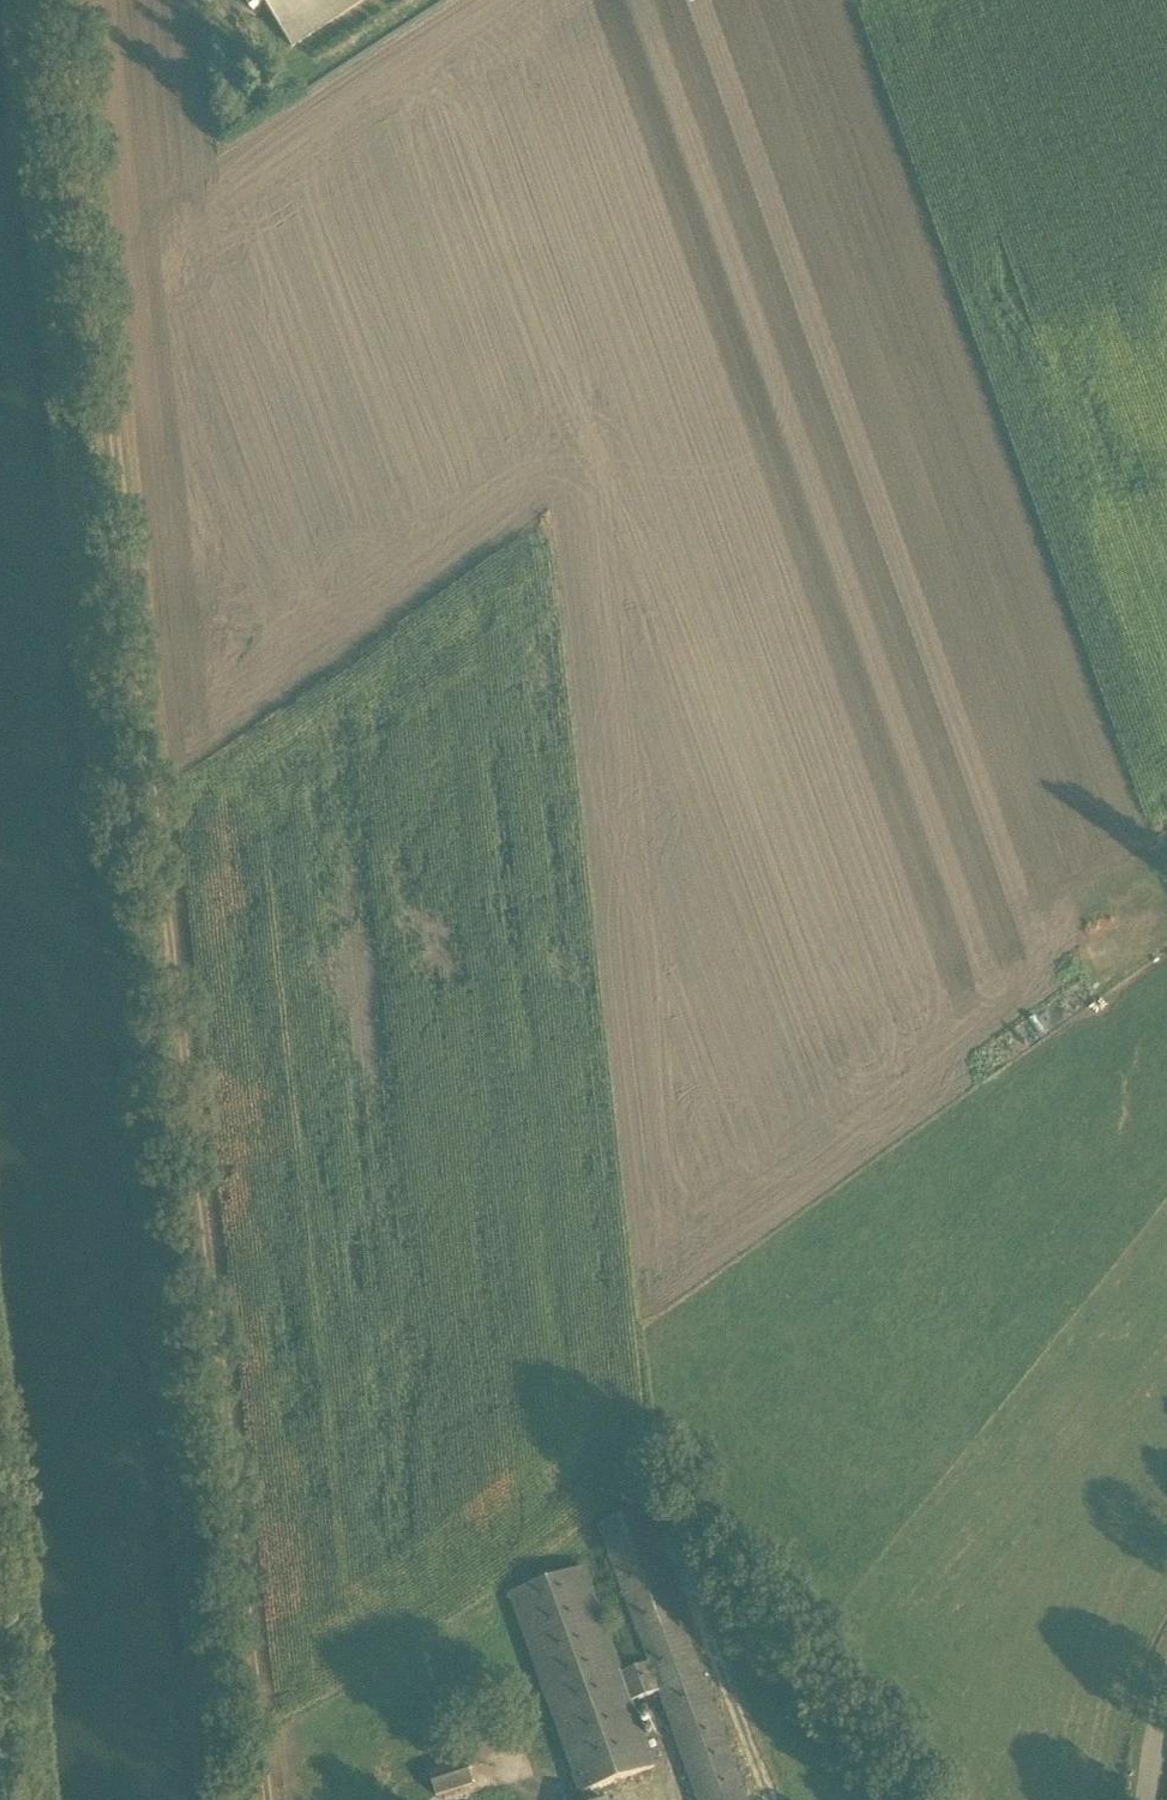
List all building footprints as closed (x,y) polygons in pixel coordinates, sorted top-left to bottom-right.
[(262,1),(290,46),(361,0),(242,0),(249,10),(262,1)] [(622,1673),(586,1568),(511,1593),(578,1790),(653,1765),(631,1702),(663,1691),(701,1799),(749,1799),(648,1507),(605,1522),(653,1662),(622,1673)] [(4,1604),(0,1604),(0,1608),(2,1628),(7,1628),(17,1621),(16,1609),(4,1604)] [(429,1771),(437,1797),(474,1786),(466,1760),(429,1771)]
